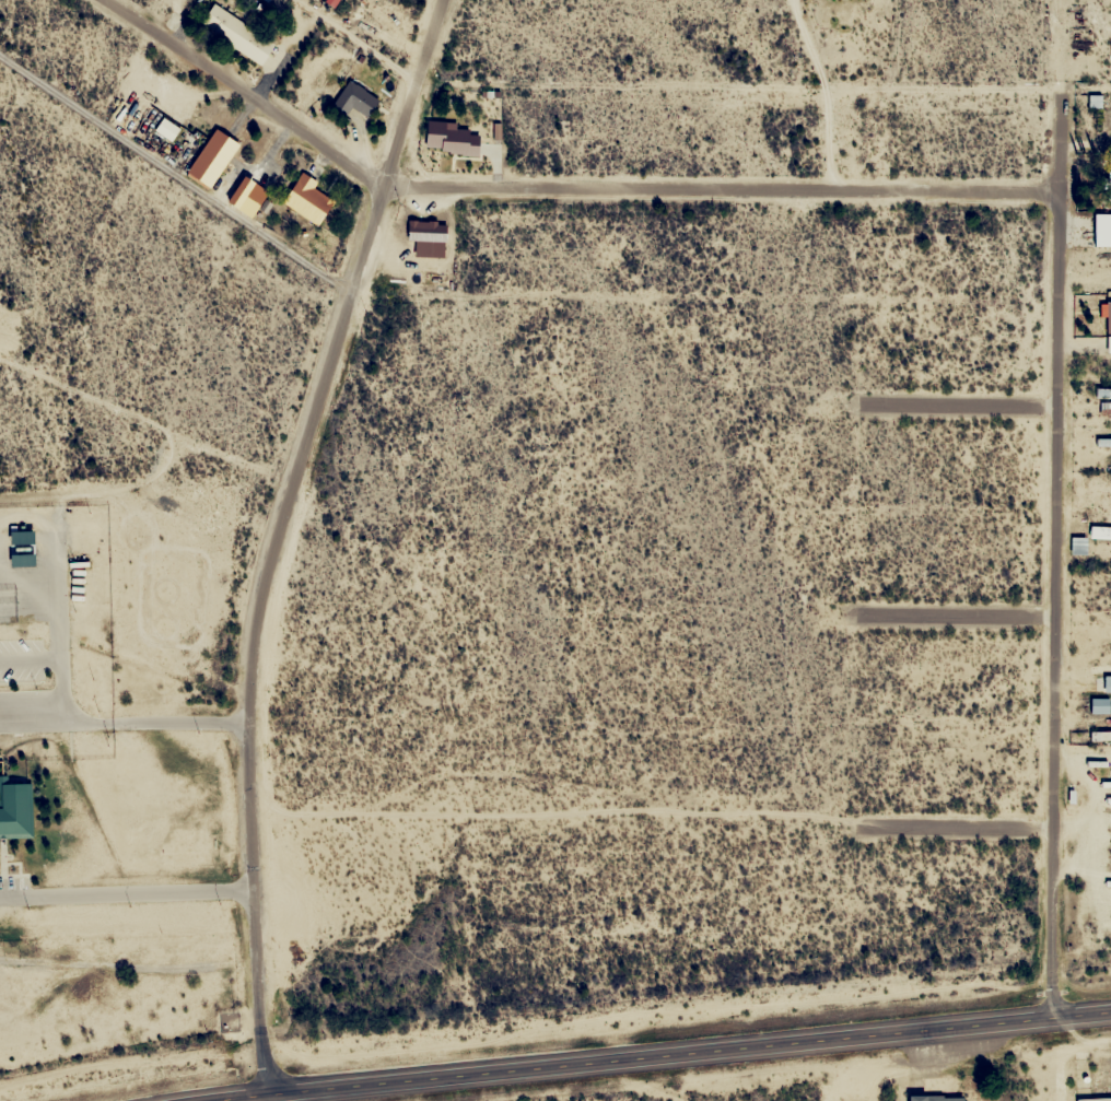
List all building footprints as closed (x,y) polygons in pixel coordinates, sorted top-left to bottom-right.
[(196,26),(259,65),(272,42),(210,4),(196,26)] [(350,109),(364,119),(377,102),(348,81),(328,108),(342,119),(350,109)] [(237,145),(213,129),(183,173),(207,189),(237,145)] [(335,195),(298,173),(280,204),(317,226),(335,195)] [(1091,214),(1091,247),(1110,247),(1110,214),(1091,214)] [(1110,541),(1110,528),(1088,528),(1088,541),(1110,541)] [(6,544),(30,544),(30,532),(6,532),(6,544)] [(1083,538),(1070,538),(1070,554),(1083,554),(1083,538)] [(1102,693),(1110,693),(1110,665),(1086,665),(1086,676),(1102,676),(1102,693)] [(1108,698),(1088,698),(1088,713),(1108,713),(1108,698)] [(30,784),(0,785),(0,836),(31,836),(30,784)] [(1110,1089),(1110,1098),(1073,1099),(1073,1100),(1110,1100),(1110,1089)]
